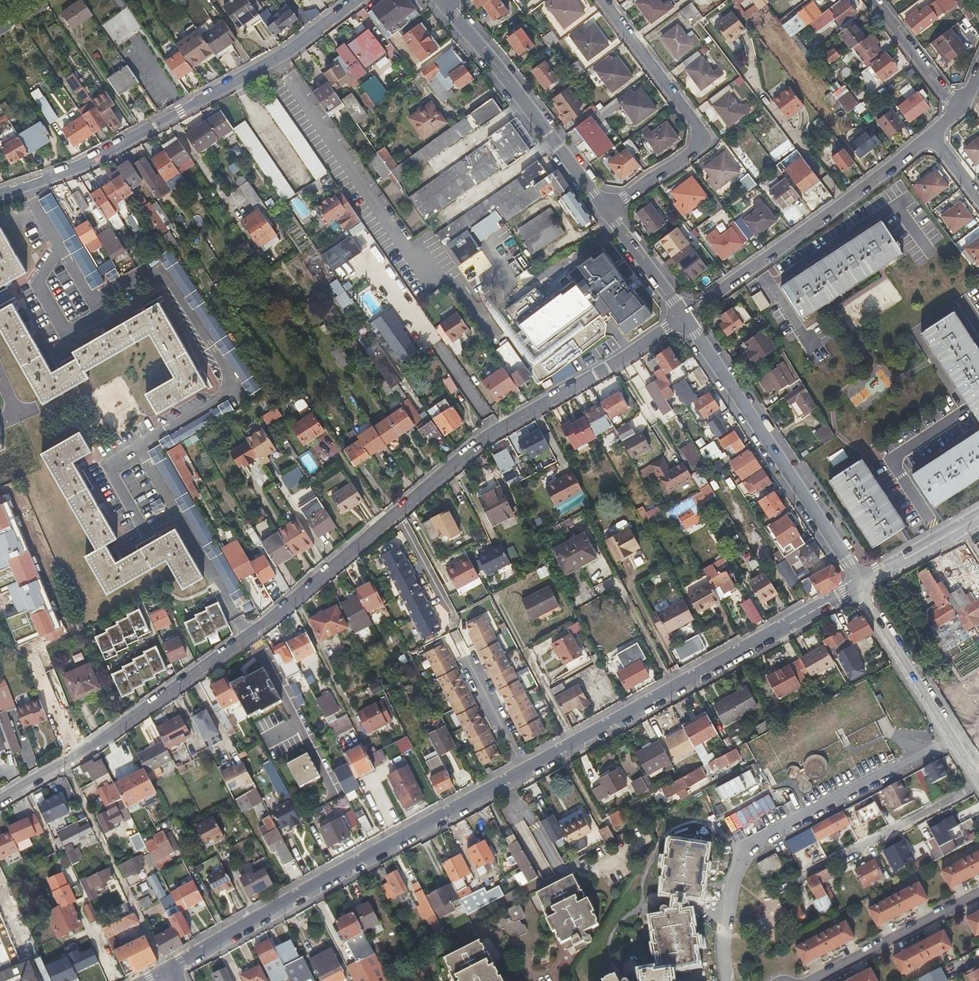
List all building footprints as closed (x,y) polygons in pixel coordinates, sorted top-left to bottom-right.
[(92,15),(82,0),(61,14),(71,29),(92,15)] [(258,14),(248,0),(231,0),(232,2),(224,8),(238,28),(258,14)] [(295,1),(303,12),(304,13),(319,2),(317,0),(294,0),(295,1)] [(419,15),(407,0),(385,0),(367,13),(388,40),(419,15)] [(478,8),(483,5),(490,0),(475,0),(473,2),(478,8)] [(499,0),(490,0),(483,5),(494,21),(502,15),(503,17),(509,13),(499,0)] [(546,4),(564,29),(584,14),(574,0),(551,0),(546,4)] [(657,0),(634,0),(636,3),(635,3),(650,23),(672,7),(668,2),(662,6),(657,0)] [(762,0),(751,0),(758,10),(765,4),(762,0)] [(843,23),(850,18),(850,17),(856,13),(846,0),(841,3),(840,2),(810,24),(816,33),(836,19),(840,25),(843,23)] [(935,1),(944,13),(956,4),(953,0),(936,0),(935,1)] [(969,21),(974,18),(961,0),(953,0),(956,4),(966,17),(969,21)] [(295,1),(288,6),(296,18),(303,12),(295,1)] [(935,1),(927,7),(937,19),(944,13),(935,1)] [(685,20),(698,11),(691,2),(679,12),(678,12),(685,20)] [(806,26),(821,15),(812,2),(790,17),(791,19),(781,26),(790,38),(794,35),(795,34),(806,26)] [(260,17),(274,37),(297,20),(296,18),(288,6),(278,13),(282,18),(275,22),(267,12),(260,17)] [(29,7),(21,12),(24,17),(32,12),(29,7)] [(927,7),(916,15),(913,12),(905,18),(915,33),(924,26),(925,28),(937,19),(927,7)] [(100,23),(112,46),(139,32),(127,9),(100,23)] [(742,14),(745,19),(751,15),(748,9),(742,14)] [(715,24),(728,41),(739,33),(746,28),(733,11),(715,24)] [(853,23),(853,22),(850,17),(850,18),(843,23),(847,27),(853,23)] [(213,53),(214,54),(236,39),(224,21),(203,37),(212,51),(213,53)] [(866,38),(853,22),(853,23),(847,27),(846,27),(839,33),(851,49),(853,48),(866,38)] [(439,48),(422,24),(403,38),(421,61),(439,48)] [(584,32),(581,28),(570,37),(588,61),(608,46),(592,26),(584,32)] [(688,40),(677,26),(661,37),(676,57),(698,42),(693,35),(688,40)] [(952,27),(933,41),(948,62),(964,50),(956,39),(959,36),(952,27)] [(534,47),(520,30),(507,40),(519,55),(526,50),(528,52),(534,47)] [(549,48),(560,40),(553,30),(541,38),(549,48)] [(203,37),(198,31),(176,46),(180,52),(191,68),(200,62),(199,60),(212,51),(203,37)] [(345,45),(337,51),(340,57),(356,79),(365,72),(362,68),(384,52),(368,31),(347,47),(345,45)] [(739,33),(728,41),(730,44),(741,36),(739,33)] [(879,41),(873,33),(866,38),(853,48),(863,61),(880,49),(876,43),(879,41)] [(794,35),(790,38),(805,58),(809,55),(810,55),(794,35)] [(715,51),(719,48),(715,43),(711,46),(715,51)] [(460,90),(473,80),(462,66),(465,64),(451,48),(432,62),(440,73),(444,79),(449,75),(460,90)] [(824,55),(829,63),(839,56),(833,48),(824,55)] [(200,62),(213,53),(212,51),(199,60),(200,62)] [(180,52),(165,62),(178,79),(192,69),(191,68),(180,52)] [(682,63),(681,63),(686,69),(685,70),(700,90),(722,74),(718,68),(711,72),(696,52),(682,63)] [(897,69),(885,54),(871,65),(870,65),(882,80),(897,69)] [(329,85),(333,91),(346,82),(349,85),(356,79),(340,57),(337,59),(339,63),(325,74),(330,82),(328,83),(329,85)] [(617,58),(608,64),(605,60),(594,68),(612,93),(632,78),(617,58)] [(432,62),(420,72),(443,103),(457,92),(453,87),(447,91),(436,76),(440,73),(432,62)] [(556,77),(545,62),(532,71),(545,89),(561,78),(559,75),(556,77)] [(108,79),(118,94),(137,81),(127,66),(108,79)] [(843,85),(828,66),(818,74),(832,93),(843,85)] [(83,88),(72,70),(67,74),(78,90),(83,88)] [(740,76),(736,79),(740,85),(744,82),(740,76)] [(578,86),(574,80),(573,79),(567,84),(570,88),(573,86),(575,88),(578,86)] [(328,83),(327,82),(312,92),(314,95),(329,85),(328,83)] [(326,112),(341,101),(333,91),(329,85),(314,95),(326,112)] [(727,85),(709,100),(713,106),(712,106),(728,127),(749,110),(745,105),(739,110),(728,94),(732,92),(728,85),(727,85)] [(83,117),(94,133),(107,124),(92,100),(83,88),(78,90),(87,105),(89,104),(93,109),(83,116),(83,117)] [(789,88),(772,101),(785,119),(796,111),(802,106),(789,88)] [(39,89),(31,93),(35,100),(43,96),(39,89)] [(581,106),(568,89),(553,100),(568,120),(576,114),(574,112),(581,106)] [(632,96),(629,92),(617,100),(635,125),(655,110),(641,90),(632,96)] [(107,124),(113,131),(122,125),(110,108),(114,105),(106,91),(92,100),(107,124)] [(130,92),(122,95),(126,106),(134,103),(130,92)] [(369,97),(365,92),(362,95),(371,109),(375,105),(369,97)] [(846,92),(836,99),(840,103),(840,104),(850,96),(846,92)] [(375,93),(369,97),(375,105),(381,101),(375,93)] [(832,93),(827,97),(836,109),(842,105),(840,104),(840,103),(836,99),(833,94),(832,93)] [(897,108),(908,121),(928,106),(917,93),(897,108)] [(341,101),(356,124),(367,116),(351,94),(341,101)] [(47,96),(38,100),(48,124),(57,120),(47,96)] [(320,161),(277,98),(266,106),(308,169),(320,161)] [(502,112),(492,98),(411,156),(405,160),(397,166),(390,172),(397,183),(478,125),(480,128),(502,112)] [(855,107),(860,113),(867,108),(862,102),(855,107)] [(445,123),(430,103),(408,118),(422,139),(445,123)] [(590,116),(597,111),(592,105),(582,113),(586,119),(590,116)] [(233,129),(221,110),(206,121),(219,139),(233,129)] [(796,111),(785,119),(787,121),(797,113),(796,111)] [(877,121),(889,137),(903,126),(892,111),(877,121)] [(8,120),(11,123),(16,119),(11,112),(6,115),(8,120)] [(6,115),(0,119),(0,124),(8,120),(6,115)] [(74,146),(94,133),(83,117),(83,116),(63,129),(74,146)] [(586,119),(574,128),(597,159),(613,147),(590,116),(586,119)] [(219,139),(206,121),(187,134),(199,152),(219,139)] [(245,121),(233,129),(275,191),(287,183),(245,121)] [(18,136),(28,153),(49,140),(45,134),(48,132),(44,126),(43,127),(40,122),(18,136)] [(409,198),(424,220),(505,164),(508,167),(529,151),(509,122),(487,138),(490,141),(409,198)] [(666,123),(651,134),(646,128),(641,132),(657,154),(677,139),(666,123)] [(860,158),(880,143),(868,127),(848,143),(860,158)] [(28,153),(18,136),(14,128),(0,136),(0,144),(12,163),(28,153)] [(965,147),(976,163),(978,162),(978,137),(965,147)] [(639,151),(629,139),(622,144),(627,150),(632,156),(639,151)] [(190,158),(178,140),(164,149),(165,151),(176,167),(190,158)] [(841,172),(854,162),(838,142),(834,145),(839,153),(831,159),(841,172)] [(376,152),(390,172),(397,166),(383,147),(376,152)] [(401,154),(405,160),(411,156),(407,150),(401,154)] [(620,180),(639,166),(632,156),(627,150),(608,163),(620,180)] [(176,167),(165,151),(151,160),(160,173),(166,181),(179,172),(176,167)] [(714,191),(738,173),(723,153),(703,168),(710,177),(705,180),(714,191)] [(818,179),(802,158),(786,170),(802,192),(818,179)] [(166,181),(160,173),(156,176),(144,159),(135,164),(155,195),(161,204),(175,195),(166,181)] [(129,161),(117,168),(119,170),(119,171),(131,164),(129,161)] [(308,169),(316,180),(327,172),(320,161),(308,169)] [(496,211),(548,176),(537,161),(520,173),(522,176),(435,235),(443,246),(467,230),(468,231),(471,228),(496,211)] [(119,171),(130,186),(141,179),(131,164),(119,171)] [(783,175),(774,164),(769,168),(778,179),(783,175)] [(917,183),(930,199),(948,186),(935,169),(917,183)] [(119,171),(119,170),(113,174),(109,176),(112,181),(123,199),(133,192),(130,186),(119,171)] [(585,232),(597,224),(580,201),(579,202),(557,170),(548,176),(496,211),(504,222),(542,197),(542,198),(552,191),(553,193),(556,191),(559,195),(556,198),(559,203),(563,201),(579,224),(575,227),(579,231),(580,231),(581,233),(584,231),(585,232)] [(749,174),(740,179),(746,191),(756,185),(749,174)] [(707,198),(691,177),(671,192),(678,201),(674,204),(682,216),(707,198)] [(781,208),(798,195),(786,179),(769,191),(781,208)] [(112,181),(101,189),(108,200),(112,198),(116,204),(123,199),(112,181)] [(263,211),(267,209),(247,181),(239,186),(253,206),(256,204),(258,206),(259,206),(263,211)] [(287,183),(275,191),(283,202),(295,194),(287,183)] [(913,186),(926,202),(930,199),(917,183),(913,186)] [(108,200),(101,189),(91,195),(106,219),(117,213),(108,200)] [(77,191),(72,195),(80,208),(83,213),(89,209),(77,191)] [(91,289),(103,282),(51,193),(39,200),(46,212),(47,211),(64,241),(63,241),(70,254),(71,253),(85,276),(84,277),(91,289)] [(335,219),(344,232),(361,221),(342,193),(336,197),(336,196),(329,200),(328,198),(322,203),(323,204),(317,208),(328,225),(335,219)] [(80,208),(72,195),(67,199),(74,212),(80,208)] [(297,195),(287,202),(299,220),(310,212),(297,195)] [(157,228),(160,232),(171,225),(155,201),(150,203),(148,200),(146,201),(143,196),(138,199),(148,215),(157,228)] [(708,200),(717,213),(723,208),(714,196),(708,200)] [(734,223),(747,240),(754,234),(755,235),(775,221),(759,199),(752,203),(757,210),(744,220),(742,218),(734,223)] [(972,218),(960,201),(942,215),(954,232),(972,218)] [(665,225),(650,203),(636,213),(651,235),(665,225)] [(558,219),(550,208),(517,230),(525,241),(523,243),(531,255),(564,233),(556,221),(558,219)] [(276,236),(258,209),(242,220),(260,246),(276,236)] [(505,224),(504,222),(496,211),(471,228),(480,241),(500,227),(505,224)] [(132,226),(138,222),(133,213),(127,217),(132,226)] [(153,231),(157,228),(148,215),(144,218),(153,231)] [(803,319),(903,253),(881,220),(782,286),(803,319)] [(89,221),(75,229),(83,245),(98,236),(89,221)] [(683,222),(679,226),(688,238),(693,235),(683,222)] [(742,243),(747,240),(734,223),(734,222),(729,226),(730,228),(716,239),(711,233),(706,237),(723,259),(743,244),(742,243)] [(0,227),(0,287),(26,272),(0,227)] [(113,257),(125,250),(111,228),(98,236),(113,257)] [(706,268),(677,229),(660,241),(676,264),(679,262),(691,279),(706,268)] [(166,242),(168,245),(174,241),(167,231),(161,235),(166,242)] [(495,257),(492,259),(495,264),(519,250),(507,231),(492,240),(495,246),(490,249),(495,257)] [(351,235),(322,255),(333,272),(362,251),(351,235)] [(978,263),(978,237),(966,247),(978,264),(978,263)] [(32,245),(38,255),(49,249),(43,239),(32,245)] [(250,395),(262,387),(221,326),(170,250),(159,258),(167,269),(186,297),(185,298),(193,310),(194,309),(217,343),(215,343),(223,355),(224,355),(243,383),(242,384),(250,395)] [(604,252),(542,298),(534,288),(502,311),(538,359),(608,308),(626,333),(651,315),(604,252)] [(522,254),(510,260),(521,280),(533,273),(522,254)] [(309,264),(314,271),(323,265),(318,259),(309,264)] [(112,260),(98,268),(101,275),(116,266),(112,260)] [(329,284),(344,308),(353,303),(338,279),(329,284)] [(762,290),(752,296),(761,311),(771,305),(762,290)] [(838,310),(850,332),(869,321),(856,300),(838,310)] [(77,358),(52,373),(13,304),(0,311),(0,328),(43,404),(89,378),(85,371),(150,334),(174,377),(146,394),(157,414),(206,386),(159,303),(73,351),(77,358)] [(728,334),(751,318),(741,303),(721,316),(725,321),(721,324),(728,334)] [(395,320),(401,329),(403,327),(390,309),(372,321),(377,327),(389,318),(392,322),(395,320)] [(955,311),(921,333),(978,422),(978,348),(955,311)] [(451,341),(458,337),(456,335),(461,332),(468,327),(457,312),(439,325),(451,341)] [(417,351),(401,329),(395,320),(392,322),(389,318),(377,327),(401,362),(417,351)] [(741,343),(753,365),(778,351),(766,329),(741,343)] [(516,387),(532,376),(508,343),(493,353),(503,367),(516,387)] [(342,369),(351,363),(340,346),(331,352),(342,369)] [(391,388),(404,380),(383,347),(370,355),(391,388)] [(670,347),(655,358),(668,378),(672,384),(673,385),(682,379),(687,376),(680,365),(681,364),(670,347)] [(274,357),(269,349),(262,353),(267,361),(274,357)] [(659,378),(655,380),(662,391),(667,399),(674,394),(669,386),(672,384),(668,378),(655,358),(649,362),(659,378)] [(795,382),(783,362),(778,365),(779,367),(761,378),(769,390),(778,385),(779,388),(788,383),(790,385),(795,382)] [(481,382),(495,402),(504,397),(502,394),(509,390),(511,394),(513,396),(519,391),(516,387),(503,367),(481,382)] [(452,394),(459,389),(450,376),(443,381),(452,394)] [(682,379),(673,385),(687,406),(696,400),(682,379)] [(662,391),(655,380),(647,386),(665,414),(673,409),(669,403),(667,399),(662,391)] [(802,384),(785,396),(800,418),(817,406),(802,384)] [(854,406),(871,397),(864,385),(855,391),(853,388),(847,392),(854,406)] [(392,392),(403,408),(415,425),(428,444),(441,435),(430,419),(423,423),(399,388),(392,392)] [(505,398),(511,394),(509,390),(502,394),(504,397),(505,398)] [(630,407),(621,392),(603,402),(611,417),(630,407)] [(720,407),(710,392),(695,402),(698,406),(695,408),(701,416),(703,415),(705,417),(720,407)] [(293,403),(286,394),(281,397),(287,407),(293,403)] [(295,403),(299,412),(308,407),(303,398),(295,403)] [(169,435),(159,441),(165,450),(233,410),(228,400),(218,406),(219,407),(169,436),(169,435)] [(445,400),(436,406),(442,414),(434,420),(445,436),(463,423),(452,407),(451,408),(445,400)] [(442,414),(436,406),(428,411),(434,420),(442,414)] [(584,413),(585,414),(596,435),(614,425),(603,406),(598,408),(596,406),(584,413)] [(324,431),(308,408),(299,414),(302,418),(299,420),(300,422),(293,427),(304,444),(324,431)] [(403,408),(389,418),(400,435),(415,425),(403,408)] [(275,409),(263,415),(267,424),(279,418),(275,409)] [(585,414),(577,419),(589,441),(597,437),(596,435),(585,414)] [(684,425),(677,414),(671,418),(677,429),(684,425)] [(574,421),(572,417),(568,419),(571,423),(563,427),(568,436),(569,435),(576,448),(589,441),(577,419),(574,421)] [(389,418),(374,428),(385,445),(400,435),(389,418)] [(633,429),(629,422),(616,430),(620,436),(633,429)] [(817,431),(825,444),(836,436),(828,424),(817,431)] [(374,428),(373,427),(357,437),(360,441),(369,455),(385,445),(374,428)] [(262,429),(246,439),(248,443),(256,455),(257,458),(262,465),(269,461),(265,455),(275,448),(262,429)] [(550,446),(540,429),(522,439),(522,440),(519,442),(525,452),(528,450),(531,457),(550,446)] [(636,434),(633,429),(620,436),(623,442),(636,434)] [(913,474),(934,507),(978,477),(978,430),(913,474)] [(623,442),(632,457),(651,447),(642,431),(636,434),(623,442)] [(745,446),(735,431),(720,440),(725,448),(731,444),(736,451),(745,446)] [(203,578),(175,529),(116,563),(105,544),(117,538),(72,462),(90,452),(79,432),(41,454),(97,549),(86,556),(107,594),(166,560),(183,589),(203,578)] [(318,441),(311,452),(321,458),(327,447),(318,441)] [(360,441),(344,451),(354,466),(369,455),(360,441)] [(719,449),(715,442),(702,450),(706,458),(719,449)] [(248,443),(231,454),(238,466),(243,463),(244,466),(246,468),(254,463),(253,461),(251,458),(256,455),(248,443)] [(428,445),(428,444),(420,449),(428,460),(435,455),(428,445)] [(160,445),(148,452),(155,464),(156,464),(176,499),(175,500),(182,512),(183,511),(203,547),(202,547),(209,560),(211,559),(230,594),(229,595),(237,607),(249,600),(160,445)] [(165,451),(181,479),(188,474),(179,459),(182,457),(176,445),(165,451)] [(286,449),(292,460),(297,457),(290,447),(286,449)] [(507,448),(494,456),(507,481),(516,476),(511,465),(514,464),(515,463),(507,448)] [(833,466),(848,457),(843,449),(828,457),(833,466)] [(732,462),(730,460),(724,464),(728,471),(731,469),(730,467),(733,464),(742,478),(761,467),(750,450),(732,462)] [(697,459),(692,451),(686,455),(694,469),(705,463),(701,457),(697,459)] [(10,476),(0,452),(0,480),(10,476)] [(727,455),(721,459),(724,464),(730,460),(727,455)] [(558,461),(555,456),(541,463),(544,469),(558,461)] [(691,474),(684,463),(671,470),(663,457),(651,465),(659,480),(661,478),(669,491),(693,477),(691,474)] [(903,528),(906,526),(862,458),(829,480),(873,547),(897,532),(904,542),(910,538),(903,528)] [(414,471),(407,461),(401,466),(408,476),(414,471)] [(519,474),(514,464),(511,465),(516,476),(519,474)] [(696,505),(697,505),(716,495),(700,469),(691,474),(693,477),(702,491),(703,493),(692,498),(696,505)] [(583,490),(573,470),(565,474),(566,476),(576,494),(583,490)] [(751,477),(750,476),(741,482),(738,485),(745,496),(747,495),(753,491),(755,494),(772,483),(763,470),(751,477)] [(566,476),(563,478),(546,488),(556,505),(576,494),(566,476)] [(183,483),(190,494),(195,491),(189,480),(183,483)] [(496,480),(474,491),(478,498),(494,490),(498,497),(503,494),(496,480)] [(310,487),(309,484),(307,481),(304,483),(301,484),(305,490),(310,487)] [(353,507),(364,500),(352,482),(332,496),(343,512),(353,505),(353,507)] [(494,490),(478,498),(492,525),(513,514),(503,494),(498,497),(494,490)] [(785,507),(774,491),(760,501),(770,517),(785,507)] [(23,504),(18,493),(0,500),(0,512),(1,513),(23,504)] [(318,537),(336,526),(317,497),(300,508),(318,537)] [(160,498),(150,504),(154,511),(164,506),(160,498)] [(23,503),(23,504),(1,513),(0,513),(22,563),(19,564),(22,568),(18,570),(22,580),(24,583),(27,587),(29,589),(31,590),(33,589),(39,586),(37,580),(54,574),(23,503)] [(648,517),(661,514),(659,503),(645,506),(648,517)] [(344,513),(353,507),(353,505),(343,512),(344,513)] [(686,527),(704,517),(697,505),(696,505),(679,515),(686,527)] [(460,531),(449,509),(431,518),(440,536),(447,533),(450,537),(460,531)] [(671,521),(674,519),(669,510),(661,515),(665,522),(670,519),(671,521)] [(799,547),(805,543),(787,516),(771,526),(782,543),(777,546),(782,554),(784,557),(799,547)] [(300,551),(312,543),(297,519),(285,527),(300,551)] [(292,555),(293,555),(300,551),(285,527),(278,531),(279,533),(292,555)] [(625,553),(630,551),(640,545),(630,527),(621,532),(620,531),(616,534),(615,532),(606,537),(618,560),(627,555),(625,553)] [(260,541),(252,528),(246,532),(254,545),(260,541)] [(480,528),(472,532),(477,542),(485,538),(480,528)] [(262,543),(275,565),(292,555),(279,533),(262,543)] [(585,533),(568,541),(581,565),(598,556),(585,533)] [(678,533),(673,537),(682,553),(689,549),(685,542),(684,542),(678,533)] [(581,565),(568,541),(553,550),(566,573),(581,565)] [(787,560),(787,562),(801,554),(808,566),(820,559),(808,543),(800,548),(799,547),(784,557),(787,560)] [(488,574),(511,563),(501,544),(492,549),(493,551),(481,558),(488,574)] [(224,554),(237,577),(252,568),(239,545),(224,554)] [(406,559),(398,545),(380,554),(422,638),(441,628),(434,615),(436,614),(429,600),(427,601),(414,575),(415,574),(407,558),(406,559)] [(480,555),(481,558),(493,551),(492,549),(480,555)] [(782,564),(787,560),(784,557),(782,554),(777,557),(782,564)] [(480,576),(469,556),(458,563),(459,566),(449,571),(458,587),(480,576)] [(726,558),(724,556),(702,569),(710,583),(714,589),(719,586),(723,592),(725,591),(735,585),(726,570),(718,574),(716,571),(726,565),(723,560),(726,558)] [(252,568),(262,584),(275,576),(266,560),(252,568)] [(794,590),(802,585),(800,581),(787,562),(779,567),(794,590)] [(459,566),(458,563),(448,568),(449,571),(459,566)] [(809,576),(819,593),(836,584),(837,579),(838,573),(832,564),(809,576)] [(934,630),(957,615),(955,611),(948,600),(946,597),(938,583),(928,568),(919,573),(940,607),(925,616),(934,630)] [(776,592),(765,574),(750,584),(760,601),(776,592)] [(802,585),(811,598),(819,593),(809,576),(800,581),(802,585)] [(712,606),(721,601),(720,600),(714,589),(710,583),(702,588),(712,606)] [(365,586),(356,591),(358,595),(367,613),(384,604),(374,585),(367,589),(365,586)] [(559,605),(549,586),(522,600),(532,620),(559,605)] [(714,589),(720,600),(727,595),(725,591),(723,592),(719,586),(714,589)] [(700,612),(712,606),(702,588),(690,595),(700,612)] [(482,597),(480,589),(471,591),(473,599),(482,597)] [(358,595),(341,604),(355,632),(372,624),(369,618),(367,613),(358,595)] [(955,611),(961,607),(954,596),(948,600),(955,611)] [(763,618),(750,598),(742,603),(754,624),(763,618)] [(976,600),(971,603),(970,602),(961,607),(955,611),(957,615),(967,630),(978,621),(978,598),(976,600)] [(656,625),(660,632),(666,629),(668,632),(679,626),(680,627),(694,619),(683,599),(658,613),(657,611),(651,614),(656,625)] [(216,631),(228,625),(218,602),(206,608),(207,610),(195,615),(196,618),(184,623),(195,646),(207,640),(206,638),(217,633),(216,631)] [(376,612),(385,607),(384,604),(367,613),(369,618),(377,614),(376,612)] [(336,606),(310,620),(321,641),(347,628),(336,606)] [(137,638),(149,633),(139,609),(127,615),(128,617),(116,622),(117,624),(105,630),(106,632),(95,637),(105,660),(117,655),(116,653),(128,648),(127,645),(138,640),(137,638)] [(164,609),(150,616),(156,630),(171,624),(164,609)] [(843,627),(835,613),(828,617),(834,629),(837,630),(843,627)] [(858,641),(871,634),(874,632),(864,615),(862,616),(848,624),(858,641)] [(967,630),(957,615),(934,630),(963,677),(978,666),(978,649),(967,630)] [(526,740),(546,731),(532,704),(531,704),(512,667),(511,667),(485,616),(468,625),(526,740)] [(824,641),(828,649),(831,647),(844,640),(840,632),(824,641)] [(317,652),(307,633),(287,643),(297,662),(317,652)] [(558,651),(561,655),(566,665),(582,656),(571,634),(552,643),(556,652),(558,651)] [(271,645),(273,649),(285,643),(287,642),(285,638),(271,645)] [(162,645),(170,663),(186,656),(179,639),(162,645)] [(699,651),(692,639),(676,648),(682,660),(699,651)] [(840,650),(847,647),(852,644),(850,642),(849,640),(841,644),(841,646),(838,647),(840,650)] [(292,658),(285,643),(273,649),(277,655),(280,653),(284,662),(292,658)] [(614,655),(618,662),(641,650),(638,643),(614,655)] [(811,676),(835,663),(831,656),(827,649),(824,644),(801,657),(801,659),(811,676)] [(500,755),(443,645),(425,654),(483,765),(500,755)] [(154,675),(166,670),(156,646),(144,652),(145,655),(133,659),(134,662),(122,667),(123,669),(111,674),(122,697),(134,692),(133,690),(145,685),(144,682),(155,677),(154,675)] [(849,687),(854,684),(851,679),(865,671),(853,650),(849,652),(847,647),(840,650),(835,653),(831,656),(835,663),(840,660),(848,674),(843,677),(849,687)] [(641,650),(618,662),(623,670),(618,672),(627,689),(649,676),(641,660),(645,657),(641,650)] [(811,676),(801,659),(768,676),(779,696),(813,679),(811,676)] [(99,689),(89,665),(64,676),(74,699),(99,689)] [(264,666),(231,684),(240,700),(243,707),(249,718),(282,700),(264,666)] [(231,684),(228,679),(212,688),(220,704),(214,707),(224,724),(227,731),(233,727),(223,709),(240,700),(231,684)] [(295,682),(289,685),(299,705),(305,702),(295,682)] [(11,755),(26,750),(12,707),(15,706),(8,684),(0,687),(0,719),(11,755)] [(563,689),(560,684),(551,689),(554,694),(563,689)] [(818,700),(823,696),(816,684),(810,687),(818,700)] [(554,698),(562,714),(577,706),(580,709),(590,704),(580,685),(554,698)] [(758,704),(748,686),(715,704),(725,723),(758,704)] [(329,692),(316,700),(322,713),(328,723),(338,718),(337,716),(335,716),(334,714),(339,712),(329,692)] [(48,720),(39,700),(16,709),(23,727),(31,724),(36,722),(37,724),(48,720)] [(367,733),(392,721),(383,702),(358,715),(367,733)] [(198,715),(199,717),(194,720),(205,741),(219,734),(207,711),(198,715)] [(354,726),(348,714),(328,724),(332,732),(334,736),(354,726)] [(718,732),(708,715),(685,728),(694,745),(718,732)] [(180,716),(157,728),(164,742),(167,748),(191,736),(187,730),(190,728),(185,719),(183,720),(180,716)] [(676,756),(694,746),(694,745),(685,728),(682,724),(664,734),(676,756)] [(428,734),(438,754),(455,745),(445,725),(428,734)] [(62,728),(54,730),(59,741),(66,737),(62,728)] [(736,745),(730,735),(724,739),(730,749),(736,745)] [(401,753),(413,750),(409,737),(397,741),(401,753)] [(164,742),(138,755),(146,770),(149,776),(174,762),(167,748),(164,742)] [(638,759),(647,774),(671,760),(662,745),(656,748),(656,749),(638,759)] [(355,778),(375,768),(374,767),(368,755),(366,752),(364,746),(344,756),(349,765),(355,778)] [(637,756),(638,759),(656,749),(656,748),(655,746),(637,756)] [(741,757),(736,748),(729,751),(715,759),(719,768),(741,757)] [(192,760),(187,750),(173,756),(178,766),(192,760)] [(368,755),(374,767),(383,762),(381,759),(384,758),(380,750),(368,755)] [(817,753),(767,780),(767,781),(787,771),(786,775),(789,779),(791,780),(795,781),(798,779),(800,782),(799,787),(799,790),(802,793),(803,793),(813,788),(813,785),(812,783),(810,782),(811,778),(820,778),(824,776),(826,773),(827,770),(829,766),(827,760),(823,755),(817,753)] [(93,783),(109,775),(98,754),(91,758),(93,760),(80,767),(83,774),(85,773),(87,778),(90,777),(93,783)] [(321,777),(308,754),(288,765),(301,788),(321,777)] [(427,760),(433,771),(443,765),(438,754),(427,760)] [(947,776),(939,761),(923,769),(932,785),(947,776)] [(233,789),(252,779),(248,771),(241,775),(236,765),(224,771),(233,789)] [(288,801),(292,799),(287,790),(274,765),(266,769),(281,797),(284,795),(288,801)] [(354,789),(360,786),(355,778),(349,765),(335,771),(344,788),(351,784),(354,789)] [(443,765),(433,771),(435,775),(431,777),(439,792),(453,784),(443,765)] [(706,776),(701,766),(680,777),(663,787),(668,796),(677,791),(679,795),(687,791),(685,787),(706,776)] [(422,799),(406,768),(389,777),(405,808),(422,799)] [(627,785),(618,769),(599,779),(602,784),(592,789),(599,800),(627,785)] [(146,770),(115,785),(127,807),(157,792),(149,776),(146,770)] [(648,789),(650,793),(656,790),(647,774),(632,782),(639,793),(648,789)] [(113,804),(121,799),(109,775),(93,783),(105,807),(113,804)] [(899,782),(883,790),(894,811),(912,801),(909,794),(907,794),(904,789),(899,782)] [(921,786),(928,799),(932,797),(925,784),(921,786)] [(247,794),(254,807),(264,802),(257,789),(247,794)] [(878,793),(845,810),(849,818),(876,804),(879,811),(885,807),(878,793)] [(247,794),(235,800),(241,813),(254,807),(247,794)] [(59,795),(37,806),(45,823),(67,812),(59,795)] [(130,816),(121,799),(113,804),(114,808),(107,811),(98,816),(106,831),(113,827),(114,829),(121,826),(119,822),(130,816)] [(301,824),(291,805),(287,804),(272,811),(282,829),(293,823),(295,827),(301,824)] [(579,809),(558,821),(562,828),(584,816),(579,809)] [(360,824),(365,834),(373,830),(363,810),(355,814),(360,824)] [(610,814),(614,830),(627,827),(623,810),(610,814)] [(284,865),(294,860),(284,840),(269,811),(265,813),(268,818),(264,820),(266,825),(260,828),(272,851),(275,849),(284,865)] [(360,824),(355,814),(353,811),(340,818),(347,831),(360,824)] [(850,825),(842,812),(812,827),(819,841),(850,825)] [(35,816),(7,829),(9,832),(15,844),(42,831),(35,816)] [(562,828),(565,835),(569,842),(591,830),(584,816),(562,828)] [(225,837),(215,817),(197,827),(206,842),(212,839),(215,842),(225,837)] [(340,818),(320,829),(330,848),(350,837),(347,831),(340,818)] [(970,819),(957,826),(961,834),(974,827),(970,819)] [(501,831),(495,820),(488,824),(494,835),(501,831)] [(77,824),(57,834),(63,845),(79,838),(80,840),(85,837),(84,836),(92,832),(88,824),(78,828),(77,824)] [(606,841),(614,837),(607,825),(599,829),(606,841)] [(154,838),(145,842),(155,862),(179,850),(170,832),(165,834),(164,831),(154,836),(154,838)] [(19,852),(15,844),(9,832),(0,836),(0,860),(19,852)] [(146,847),(139,832),(129,836),(137,851),(139,850),(142,849),(146,847)] [(944,857),(976,839),(974,835),(959,843),(956,839),(951,841),(947,833),(935,840),(944,857)] [(565,835),(552,842),(564,863),(573,859),(569,850),(573,848),(569,842),(565,835)] [(804,847),(798,835),(786,841),(792,853),(804,847)] [(284,840),(294,860),(301,857),(290,836),(284,840)] [(934,862),(944,857),(935,840),(934,838),(923,843),(934,862)] [(671,972),(698,966),(695,948),(699,947),(698,939),(695,939),(690,913),(686,915),(684,910),(687,908),(688,905),(687,903),(685,901),(686,897),(702,899),(705,873),(707,873),(708,864),(705,864),(708,845),(670,840),(668,858),(664,858),(663,866),(665,866),(661,893),(660,892),(658,889),(654,886),(650,885),(646,885),(642,888),(639,891),(638,896),(639,902),(642,906),(646,907),(649,908),(654,907),(658,904),(660,901),(664,901),(665,905),(663,907),(662,909),(662,912),(663,915),(666,916),(668,917),(668,918),(654,922),(658,948),(657,948),(658,956),(661,956),(664,974),(657,975),(656,972),(647,974),(647,970),(647,967),(644,963),(641,961),(637,960),(634,959),(630,961),(626,965),(624,968),(625,973),(626,977),(630,980),(632,980),(672,980),(671,972)] [(497,865),(484,842),(467,851),(477,869),(483,866),(486,871),(497,865)] [(914,862),(904,842),(884,852),(894,871),(914,862)] [(70,844),(63,847),(72,865),(78,862),(77,860),(73,851),(70,844)] [(538,878),(521,848),(514,852),(519,861),(516,863),(521,872),(515,876),(518,882),(524,879),(527,883),(538,878)] [(77,849),(73,851),(77,860),(81,858),(77,849)] [(156,864),(149,853),(144,855),(150,867),(156,864)] [(978,874),(978,853),(942,872),(950,889),(978,874)] [(757,864),(768,884),(788,874),(777,854),(757,864)] [(460,855),(443,865),(452,884),(456,893),(466,888),(461,878),(469,873),(460,855)] [(140,856),(119,866),(125,877),(143,868),(140,863),(143,861),(140,856)] [(265,870),(269,867),(264,857),(251,864),(257,875),(253,876),(252,873),(242,879),(251,897),(272,885),(265,870)] [(883,877),(874,861),(856,871),(865,887),(883,877)] [(838,872),(834,865),(816,875),(827,895),(831,903),(835,900),(827,884),(826,885),(825,882),(832,879),(831,876),(838,872)] [(11,891),(0,867),(0,886),(11,910),(16,919),(23,916),(11,891)] [(226,891),(234,886),(225,867),(207,877),(216,892),(224,888),(226,891)] [(88,879),(86,876),(79,880),(89,901),(97,897),(93,889),(113,878),(109,869),(88,879)] [(69,890),(61,872),(57,874),(55,871),(52,872),(54,875),(53,876),(56,884),(52,887),(55,894),(54,895),(60,909),(49,915),(59,937),(82,926),(76,911),(74,912),(70,904),(83,898),(78,886),(69,890)] [(401,877),(398,871),(391,875),(392,878),(389,880),(397,896),(400,894),(401,896),(403,895),(402,893),(408,890),(401,877)] [(156,893),(160,900),(166,896),(155,874),(148,878),(154,890),(152,891),(154,894),(156,893)] [(442,927),(417,880),(411,883),(407,874),(401,877),(408,890),(411,895),(417,893),(423,905),(421,906),(427,917),(428,916),(436,931),(442,927)] [(575,888),(578,887),(579,887),(572,874),(568,876),(575,888)] [(816,875),(807,880),(818,900),(827,895),(816,875)] [(587,943),(591,942),(593,939),(588,929),(597,924),(595,922),(597,920),(594,914),(592,915),(591,912),(584,899),(583,896),(584,895),(581,889),(579,890),(578,887),(575,888),(568,876),(539,891),(545,903),(542,905),(544,908),(542,909),(545,916),(547,915),(549,918),(555,930),(557,933),(555,935),(557,939),(559,938),(562,943),(563,943),(567,950),(573,947),(576,951),(587,945),(587,943)] [(456,893),(452,884),(429,896),(440,918),(462,905),(460,899),(456,893)] [(877,927),(927,901),(919,884),(869,910),(877,927)] [(11,910),(0,886),(0,915),(11,910)] [(471,893),(468,887),(466,888),(456,893),(460,899),(461,899),(468,914),(504,896),(500,889),(488,895),(484,887),(471,893)] [(542,905),(545,903),(539,891),(536,893),(542,905)] [(166,911),(176,905),(171,894),(166,896),(160,900),(166,911)] [(143,909),(154,903),(150,896),(139,902),(143,909)] [(584,899),(591,912),(594,911),(587,898),(584,899)] [(98,918),(89,901),(85,903),(86,905),(85,908),(92,921),(98,918)] [(379,922),(369,903),(353,911),(354,912),(364,930),(379,922)] [(521,905),(517,903),(509,908),(508,912),(510,916),(506,919),(505,917),(503,917),(498,919),(497,922),(499,927),(503,928),(506,926),(509,931),(513,932),(516,930),(519,934),(523,935),(527,933),(529,929),(526,925),(524,923),(521,919),(524,917),(525,913),(521,905)] [(16,919),(11,910),(0,915),(0,926),(16,919)] [(796,910),(787,915),(791,924),(800,919),(796,910)] [(364,930),(354,912),(336,921),(357,963),(375,953),(364,930)] [(138,922),(134,913),(103,929),(106,936),(114,952),(131,943),(129,937),(117,943),(112,934),(133,924),(138,922)] [(178,940),(180,939),(191,933),(180,913),(168,919),(172,929),(178,940)] [(978,934),(978,913),(966,920),(975,936),(978,934)] [(31,954),(38,950),(23,916),(16,919),(20,929),(31,954)] [(553,932),(555,930),(549,918),(546,919),(553,932)] [(20,929),(16,919),(0,926),(0,938),(20,929)] [(804,965),(854,939),(845,923),(796,948),(804,965)] [(103,929),(101,925),(98,926),(103,937),(106,936),(103,929)] [(41,956),(38,950),(31,954),(20,929),(0,938),(0,966),(6,980),(4,980),(42,980),(33,960),(41,956)] [(154,938),(163,956),(183,945),(180,939),(178,940),(172,929),(154,938)] [(951,948),(943,932),(894,958),(902,974),(951,948)] [(131,943),(114,952),(126,976),(157,960),(157,959),(145,936),(131,943)] [(270,940),(255,948),(264,965),(275,960),(282,972),(286,970),(284,967),(275,948),(270,940)] [(291,940),(275,948),(284,967),(300,958),(291,940)] [(499,980),(498,977),(499,976),(497,971),(495,972),(493,969),(486,955),(484,952),(487,951),(484,945),(482,946),(479,942),(444,960),(446,963),(443,965),(446,971),(448,970),(450,974),(454,980),(500,980),(499,980)] [(342,970),(332,949),(310,961),(321,980),(342,970)] [(347,968),(354,980),(390,980),(385,971),(375,953),(357,963),(347,968)] [(490,954),(486,955),(493,969),(496,967),(490,954)] [(197,967),(199,970),(192,974),(194,977),(193,978),(194,980),(210,980),(205,972),(203,973),(202,971),(205,969),(203,964),(202,963),(197,967)] [(978,966),(962,975),(966,980),(978,980),(978,967),(978,966)] [(245,980),(266,980),(259,967),(242,976),(245,980)] [(920,980),(949,980),(943,969),(919,980),(920,980)] [(870,970),(849,980),(876,980),(870,970)]
